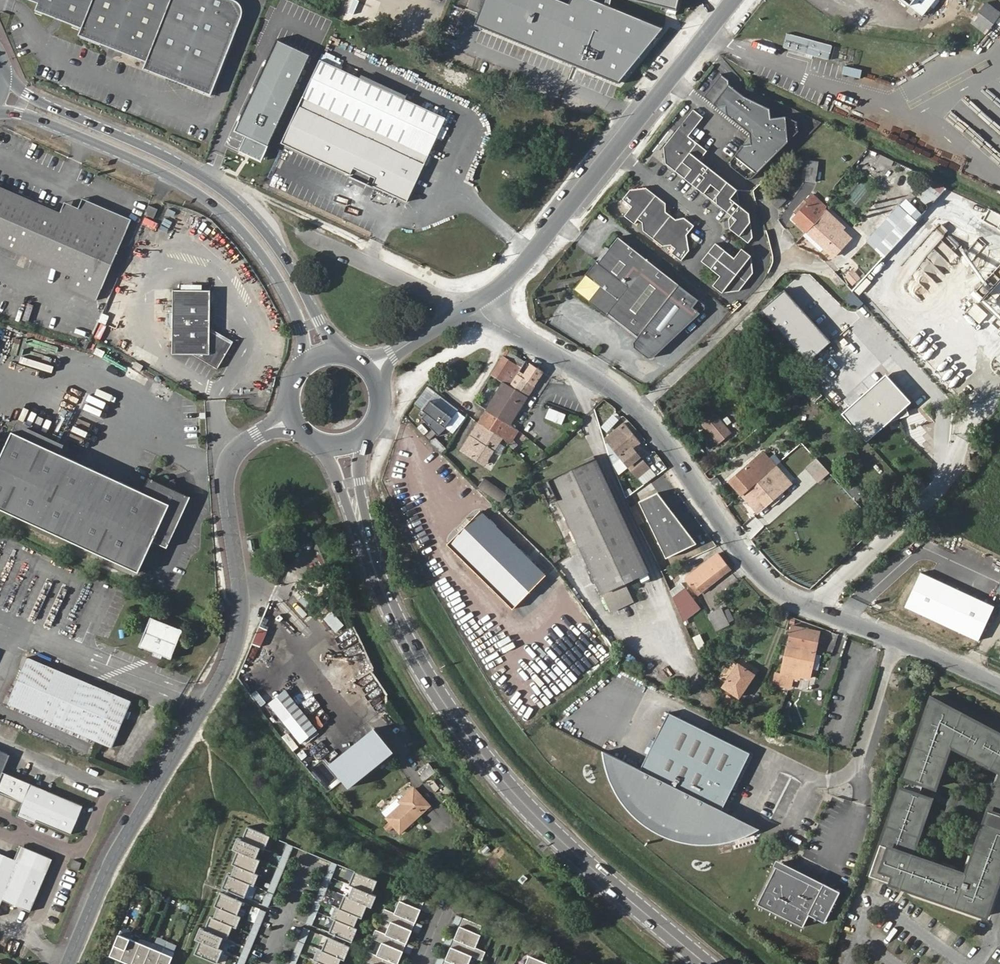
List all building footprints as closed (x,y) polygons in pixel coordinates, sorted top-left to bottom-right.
[(39,4),(36,11),(82,29),(93,0),(29,0),(39,4)] [(82,29),(80,35),(146,60),(171,0),(93,0),(82,29)] [(146,60),(144,66),(212,93),(241,21),(242,17),(242,11),(242,8),(240,3),(238,1),(237,0),(171,0),(146,60)] [(559,0),(486,0),(476,24),(619,83),(665,28),(595,0),(571,0),(569,4),(559,0)] [(683,12),(685,0),(629,0),(683,12)] [(925,15),(937,0),(906,0),(925,15)] [(971,24),(987,34),(999,12),(999,9),(985,0),(971,24)] [(828,60),(833,46),(788,31),(783,46),(828,60)] [(323,61),(284,144),(353,176),(356,168),(374,177),(379,179),(375,187),(409,202),(448,119),(323,61)] [(749,135),(729,160),(730,165),(745,178),(750,179),(798,132),(797,123),(786,117),(771,118),(770,109),(744,95),(729,83),(729,79),(721,73),(703,95),(749,132),(749,135)] [(734,225),(753,239),(757,233),(754,209),(745,202),(742,186),(704,156),(706,154),(711,147),(693,133),(708,114),(698,106),(668,144),(670,160),(689,175),(709,190),(716,181),(724,188),(720,192),(721,201),(736,213),(733,215),(734,225)] [(808,156),(806,176),(816,177),(819,157),(808,156)] [(368,190),(374,177),(361,171),(355,183),(368,190)] [(936,180),(931,186),(940,193),(944,188),(936,180)] [(0,182),(0,237),(83,272),(108,282),(136,218),(97,202),(86,204),(82,216),(68,210),(0,182)] [(647,219),(647,227),(667,243),(675,241),(680,245),(676,250),(686,256),(694,248),(691,231),(699,222),(689,214),(680,215),(670,207),(671,199),(651,184),(635,186),(627,196),(636,203),(629,212),(639,220),(642,216),(647,219)] [(808,201),(805,204),(808,207),(811,203),(820,212),(824,216),(830,210),(829,208),(829,205),(825,201),(814,191),(807,200),(808,201)] [(73,198),(68,210),(82,216),(86,204),(73,198)] [(898,201),(865,236),(883,253),(916,218),(898,201)] [(151,213),(164,218),(168,208),(156,203),(151,213)] [(793,218),(805,229),(820,212),(811,203),(808,207),(805,204),(793,218)] [(820,212),(805,229),(832,255),(848,238),(844,235),(852,227),(859,235),(870,224),(863,217),(861,220),(855,214),(852,216),(841,206),(836,211),(838,213),(830,221),(824,216),(820,212)] [(985,220),(999,227),(999,226),(999,215),(989,210),(985,220)] [(144,217),(141,225),(155,230),(158,223),(144,217)] [(932,247),(944,232),(938,227),(927,243),(932,247)] [(579,287),(639,335),(682,283),(623,234),(602,259),(601,258),(586,276),(584,275),(580,281),(581,284),(579,287)] [(725,272),(717,282),(727,289),(743,287),(757,269),(755,252),(746,245),(739,253),(730,247),(720,239),(706,258),(715,265),(725,272)] [(908,289),(929,300),(950,261),(929,250),(908,289)] [(108,282),(83,272),(78,284),(102,295),(108,282)] [(855,289),(859,293),(868,284),(863,280),(855,289)] [(209,290),(174,290),(174,354),(193,354),(218,369),(234,342),(209,328),(209,290)] [(967,313),(979,324),(987,314),(975,304),(967,313)] [(59,324),(61,318),(46,313),(44,319),(59,324)] [(521,370),(504,359),(493,376),(511,387),(521,370)] [(521,379),(535,387),(544,373),(529,364),(521,379)] [(512,392),(527,401),(535,387),(521,379),(512,392)] [(493,401),(517,416),(527,401),(512,392),(502,386),(493,401)] [(469,415),(447,399),(435,419),(455,434),(469,415)] [(487,411),(511,427),(517,416),(493,401),(487,411)] [(480,418),(483,408),(474,405),(471,415),(480,418)] [(562,424),(566,413),(549,407),(545,418),(562,424)] [(704,421),(719,438),(735,426),(720,408),(704,421)] [(409,410),(404,415),(420,433),(425,427),(409,410)] [(487,464),(502,441),(478,425),(464,450),(487,464)] [(639,443),(638,442),(622,426),(607,440),(642,477),(652,467),(634,448),(639,443)] [(13,430),(0,458),(0,506),(138,572),(152,542),(166,549),(191,498),(150,478),(143,493),(13,430)] [(730,478),(742,493),(768,473),(780,463),(767,448),(730,478)] [(816,457),(804,469),(819,483),(830,472),(816,457)] [(622,459),(614,463),(618,472),(626,469),(622,459)] [(552,482),(612,612),(636,602),(627,584),(650,574),(597,460),(552,482)] [(783,491),(768,473),(742,493),(758,512),(783,491)] [(487,475),(478,490),(503,506),(512,490),(487,475)] [(657,491),(638,500),(665,558),(696,543),(657,491)] [(450,547),(517,609),(548,575),(482,513),(450,547)] [(513,522),(522,531),(528,524),(519,515),(513,522)] [(690,578),(697,586),(723,563),(716,555),(690,578)] [(723,563),(697,586),(703,594),(730,571),(723,563)] [(994,605),(921,572),(906,604),(980,637),(994,605)] [(678,599),(691,617),(701,609),(689,591),(678,599)] [(728,606),(709,614),(715,630),(735,622),(728,606)] [(152,620),(140,649),(172,663),(184,633),(152,620)] [(820,633),(790,628),(788,648),(817,655),(820,633)] [(819,649),(825,650),(827,633),(821,632),(819,649)] [(693,637),(698,649),(706,646),(700,634),(693,637)] [(817,655),(788,648),(786,668),(814,672),(817,655)] [(27,660),(7,707),(111,751),(131,703),(27,660)] [(739,698),(754,676),(740,665),(738,666),(731,661),(720,678),(727,683),(724,687),(739,698)] [(268,701),(298,740),(315,727),(285,687),(268,701)] [(933,701),(900,792),(912,796),(908,807),(896,803),(869,878),(901,889),(927,814),(915,810),(919,798),(931,803),(951,749),(999,775),(999,737),(933,701)] [(640,772),(612,759),(612,761),(615,768),(616,773),(617,775),(618,776),(619,778),(623,787),(624,788),(628,794),(630,797),(631,799),(637,806),(641,810),(648,816),(650,817),(655,820),(663,824),(670,828),(675,829),(677,830),(680,831),(686,832),(687,833),(689,833),(693,834),(695,834),(697,834),(704,834),(706,834),(710,834),(721,833),(724,832),(726,832),(734,830),(741,828),(724,809),(751,751),(667,713),(640,772)] [(27,802),(23,810),(74,832),(86,806),(4,771),(11,755),(0,750),(0,790),(27,802)] [(367,753),(358,759),(363,767),(373,760),(367,753)] [(357,759),(338,772),(342,779),(362,766),(357,759)] [(406,804),(391,817),(403,832),(433,806),(418,788),(403,801),(406,804)] [(268,835),(247,827),(242,841),(260,848),(263,849),(268,835)] [(918,861),(907,892),(986,920),(999,880),(999,832),(989,828),(984,842),(979,840),(966,878),(918,861)] [(242,841),(237,839),(233,850),(236,852),(255,859),(260,848),(242,841)] [(6,896),(33,908),(56,856),(27,845),(19,861),(0,854),(0,908),(6,896)] [(284,850),(282,856),(288,859),(290,853),(284,850)] [(255,859),(236,852),(231,865),(234,866),(253,873),(258,860),(255,859)] [(775,867),(757,905),(802,926),(808,913),(824,922),(839,892),(776,860),(773,866),(775,867)] [(280,862),(277,868),(283,870),(286,864),(280,862)] [(75,865),(71,872),(81,876),(84,869),(75,865)] [(253,873),(234,866),(230,877),(249,884),(253,885),(257,875),(253,873)] [(327,870),(325,875),(331,878),(334,872),(327,870)] [(377,881),(356,872),(350,886),(355,888),(371,895),(377,881)] [(230,877),(227,875),(222,889),(244,898),(249,884),(230,877)] [(274,875),(272,881),(278,883),(281,877),(274,875)] [(323,881),(320,886),(327,889),(329,883),(323,881)] [(270,885),(268,891),(274,894),(277,888),(270,885)] [(371,895),(355,888),(350,899),(367,906),(371,907),(376,897),(371,895)] [(415,920),(423,899),(411,894),(405,892),(401,900),(399,899),(394,912),(415,920)] [(317,893),(315,899),(321,902),(324,896),(317,893)] [(241,902),(220,894),(215,907),(218,908),(236,915),(241,902)] [(350,899),(346,897),(340,910),(358,918),(361,919),(367,906),(350,899)] [(265,899),(262,905),(269,907),(271,902),(265,899)] [(313,904),(310,910),(317,913),(319,907),(313,904)] [(218,908),(214,919),(232,926),(236,927),(240,916),(236,915),(218,908)] [(340,910),(336,908),(331,919),(336,921),(353,928),(358,918),(340,910)] [(406,941),(415,920),(394,912),(384,908),(380,917),(391,921),(386,933),(406,941)] [(214,919),(210,917),(205,930),(223,937),(227,939),(232,926),(214,919)] [(258,917),(255,922),(262,925),(264,919),(258,917)] [(308,917),(305,923),(311,926),(314,920),(308,917)] [(473,946),(481,925),(466,919),(463,926),(462,926),(460,931),(458,930),(454,938),(458,940),(473,946)] [(353,928),(336,921),(330,934),(351,942),(357,929),(353,928)] [(253,927),(251,933),(258,935),(260,930),(253,927)] [(205,930),(200,928),(196,940),(200,942),(219,949),(223,937),(205,930)] [(386,933),(375,929),(371,938),(382,942),(377,954),(393,961),(398,962),(406,941),(386,933)] [(130,938),(119,934),(110,956),(121,960),(130,938)] [(300,935),(298,941),(304,944),(306,938),(300,935)] [(130,938),(121,960),(131,963),(132,963),(141,942),(130,938)] [(350,947),(328,939),(323,952),(341,959),(344,961),(350,947)] [(248,940),(246,946),(252,949),(255,943),(248,940)] [(458,940),(454,947),(453,946),(451,952),(449,951),(445,959),(449,960),(457,963),(465,963),(469,955),(481,960),(485,951),(473,946),(458,940)] [(141,942),(132,963),(145,963),(152,947),(141,942)] [(219,949),(200,942),(195,955),(217,963),(222,950),(219,949)] [(296,946),(293,952),(299,955),(302,949),(296,946)] [(152,947),(145,963),(157,963),(163,951),(152,947)] [(319,950),(314,961),(319,963),(322,963),(339,963),(341,959),(323,952),(319,950)] [(377,954),(367,950),(363,959),(373,963),(397,963),(398,962),(393,961),(377,954)] [(163,951),(157,963),(171,963),(174,956),(163,951)] [(219,963),(225,963),(229,952),(222,951),(218,963),(219,963)] [(244,952),(242,958),(248,960),(250,954),(244,952)] [(550,962),(530,954),(525,963),(550,963),(550,962)]
